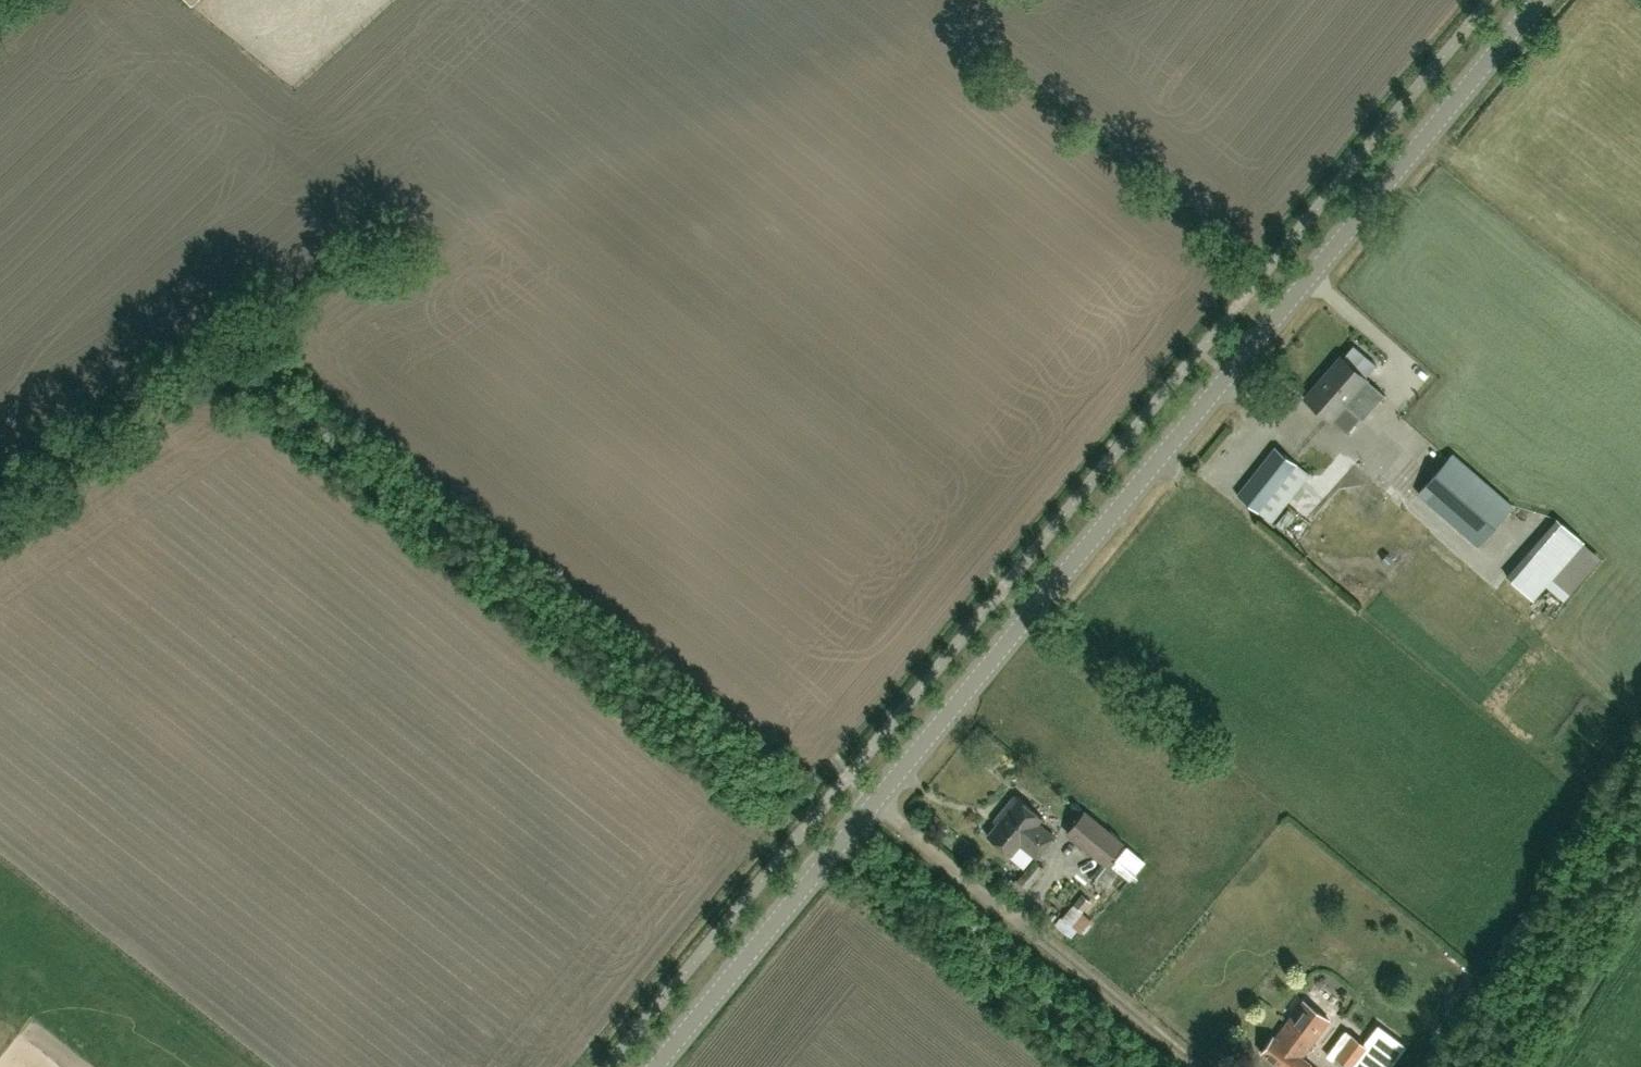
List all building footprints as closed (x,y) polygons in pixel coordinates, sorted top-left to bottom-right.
[(1339,355),(1303,397),(1331,421),(1345,405),(1360,418),(1363,420),(1385,395),(1367,379),(1339,355)] [(1257,511),(1258,510),(1272,522),(1307,478),(1304,476),(1307,472),(1295,463),(1296,462),(1275,446),(1236,495),(1257,511)] [(1418,493),(1477,544),(1511,505),(1453,454),(1418,493)] [(1230,463),(1222,477),(1234,484),(1242,471),(1230,463)] [(1583,540),(1562,522),(1559,520),(1558,518),(1522,557),(1548,581),(1583,540)] [(1018,843),(1033,856),(1038,859),(1056,837),(1040,824),(1044,819),(1016,796),(995,822),(998,825),(989,837),(1009,854),(1018,843)] [(1119,872),(1126,878),(1142,859),(1127,846),(1114,861),(1109,857),(1122,842),(1084,811),(1066,833),(1101,862),(1092,874),(1108,887),(1116,875),(1119,872)] [(1034,857),(1016,878),(1028,887),(1045,866),(1034,857)] [(1093,919),(1086,910),(1099,901),(1093,893),(1058,917),(1070,934),(1093,919)] [(1311,1063),(1301,1056),(1329,1018),(1302,999),(1275,1037),(1273,1035),(1261,1052),(1282,1066),(1307,1066),(1311,1063)] [(1366,1049),(1367,1046),(1350,1034),(1333,1056),(1348,1066),(1352,1066),(1353,1066),(1381,1066),(1385,1063),(1366,1049)]
